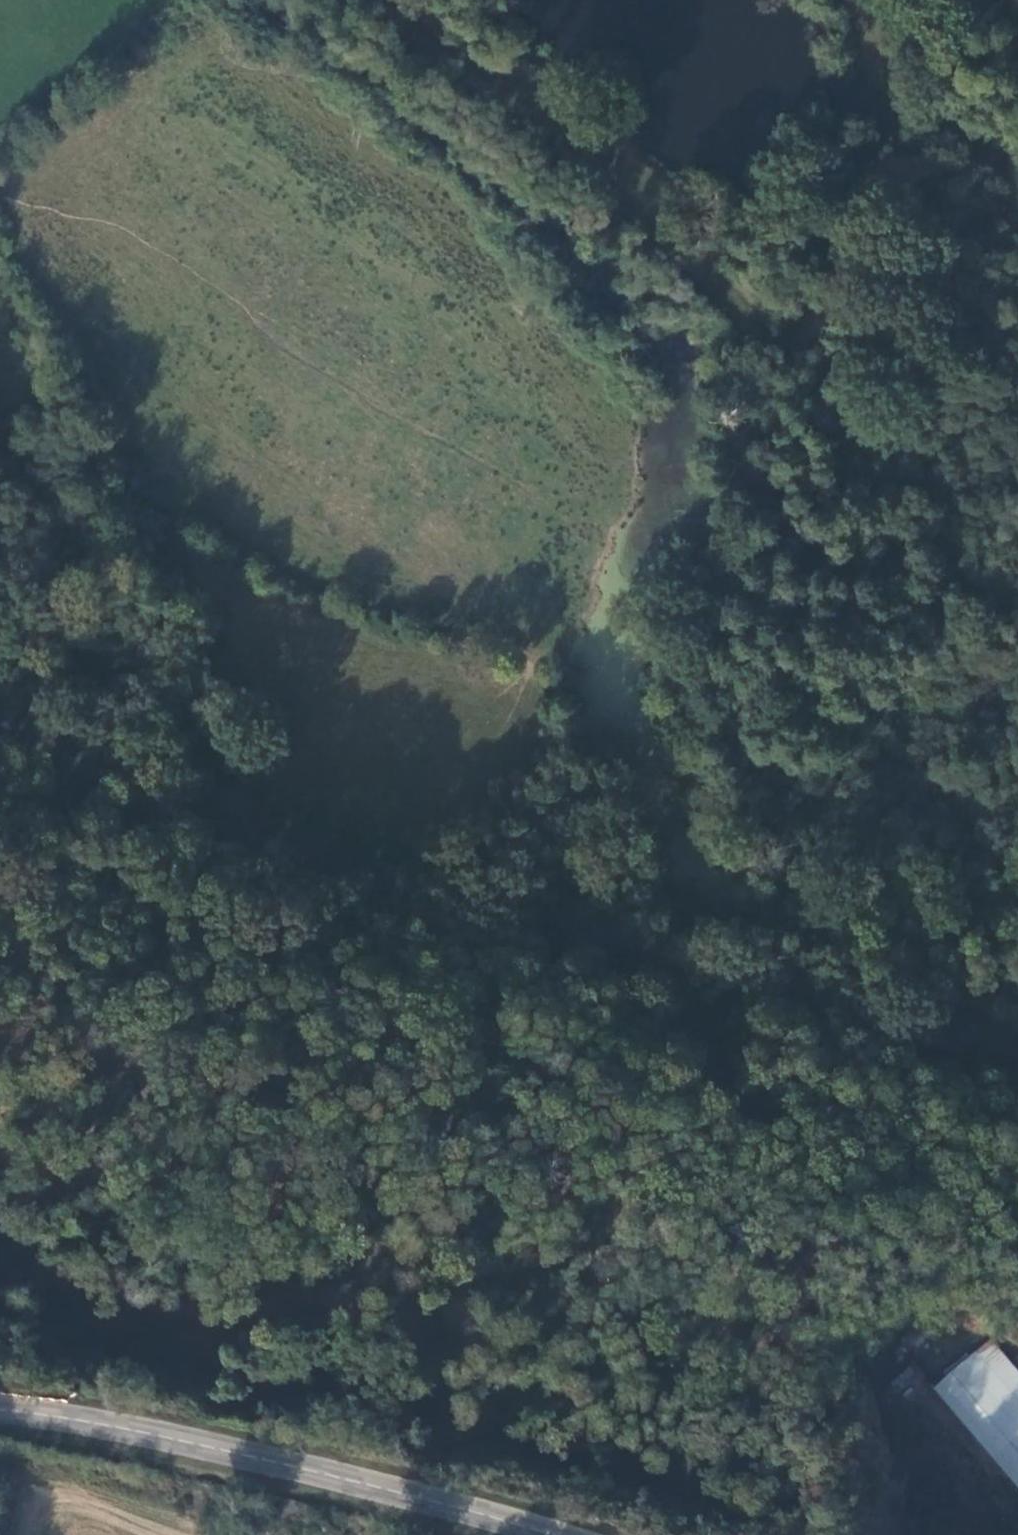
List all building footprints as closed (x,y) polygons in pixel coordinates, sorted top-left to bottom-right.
[(931,1391),(1017,1486),(1017,1378),(985,1342),(931,1391)]
